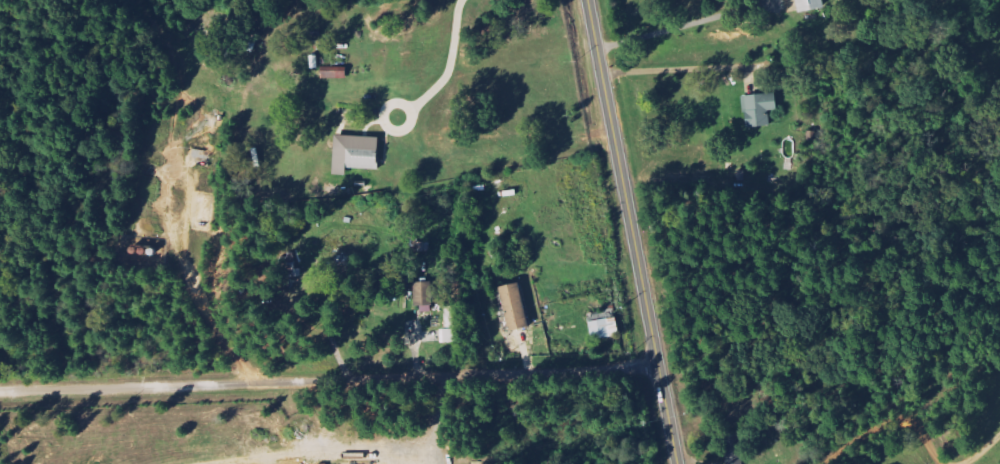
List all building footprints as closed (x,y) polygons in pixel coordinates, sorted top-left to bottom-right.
[(800,12),(825,8),(824,0),(798,0),(800,12)] [(772,126),(770,111),(779,110),(777,93),(745,96),(747,128),(772,126)] [(380,169),(381,137),(337,135),(336,174),(348,174),(349,168),(380,169)] [(417,312),(433,312),(433,283),(418,282),(417,312)] [(501,287),(511,331),(530,327),(521,283),(501,287)] [(594,340),(621,334),(617,316),(590,322),(594,340)] [(461,329),(442,329),(442,343),(461,342),(461,329)]
